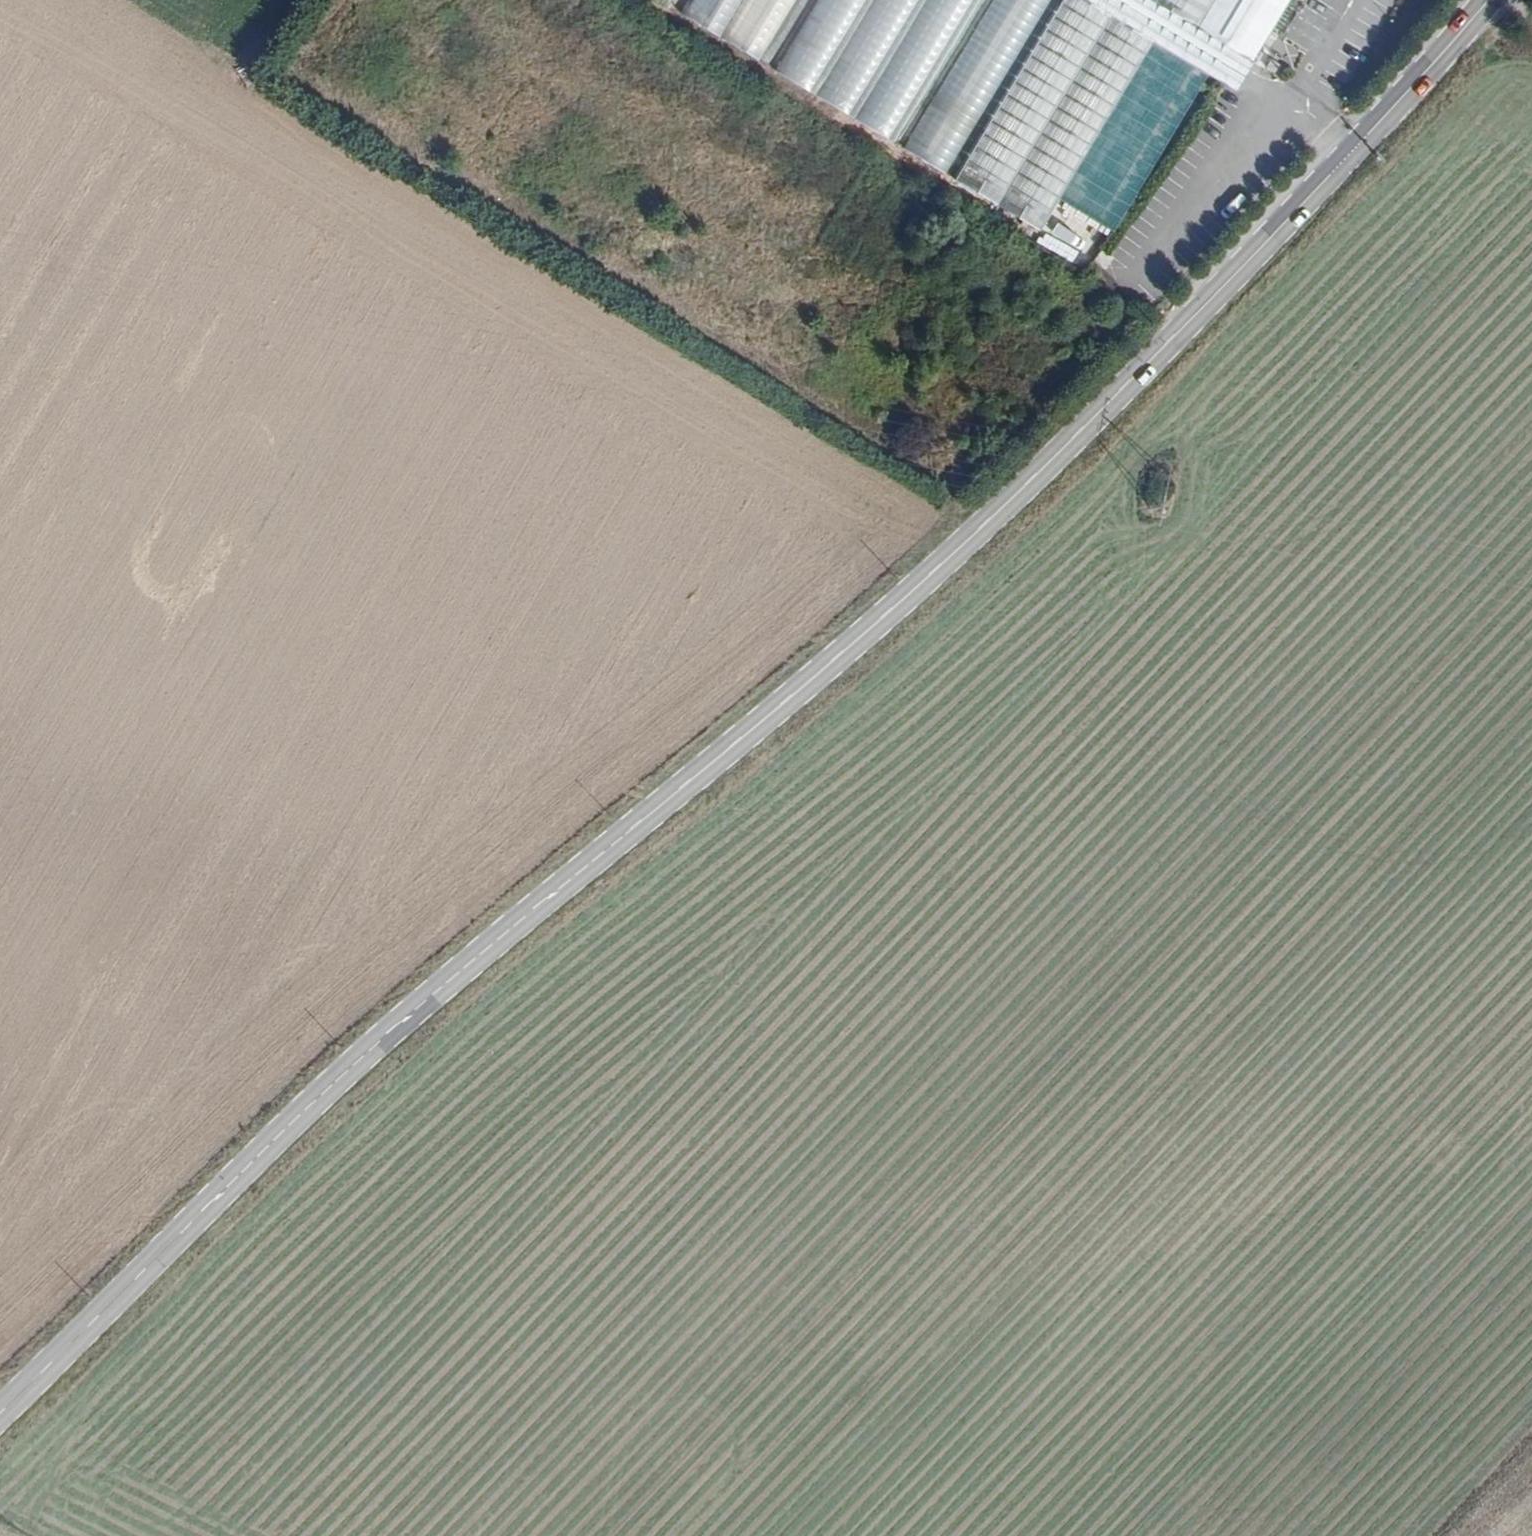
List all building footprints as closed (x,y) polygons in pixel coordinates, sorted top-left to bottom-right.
[(759,64),(798,0),(690,0),(680,16),(759,64)] [(889,138),(974,0),(815,0),(773,68),(889,138)] [(941,169),(1044,0),(989,0),(901,145),(941,169)] [(1228,86),(1281,0),(1058,0),(950,177),(1038,231),(1057,200),(1110,232),(1207,73),(1228,86)]
